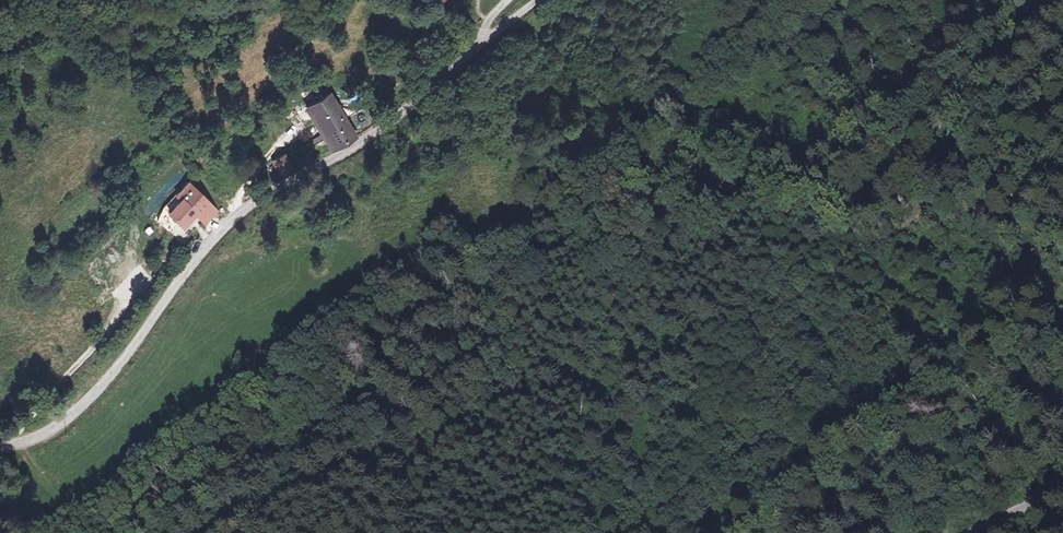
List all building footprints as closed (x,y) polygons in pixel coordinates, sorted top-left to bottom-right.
[(343,148),(363,134),(335,96),(316,109),(343,148)] [(204,189),(172,220),(188,234),(204,217),(215,226),(228,213),(204,189)]
